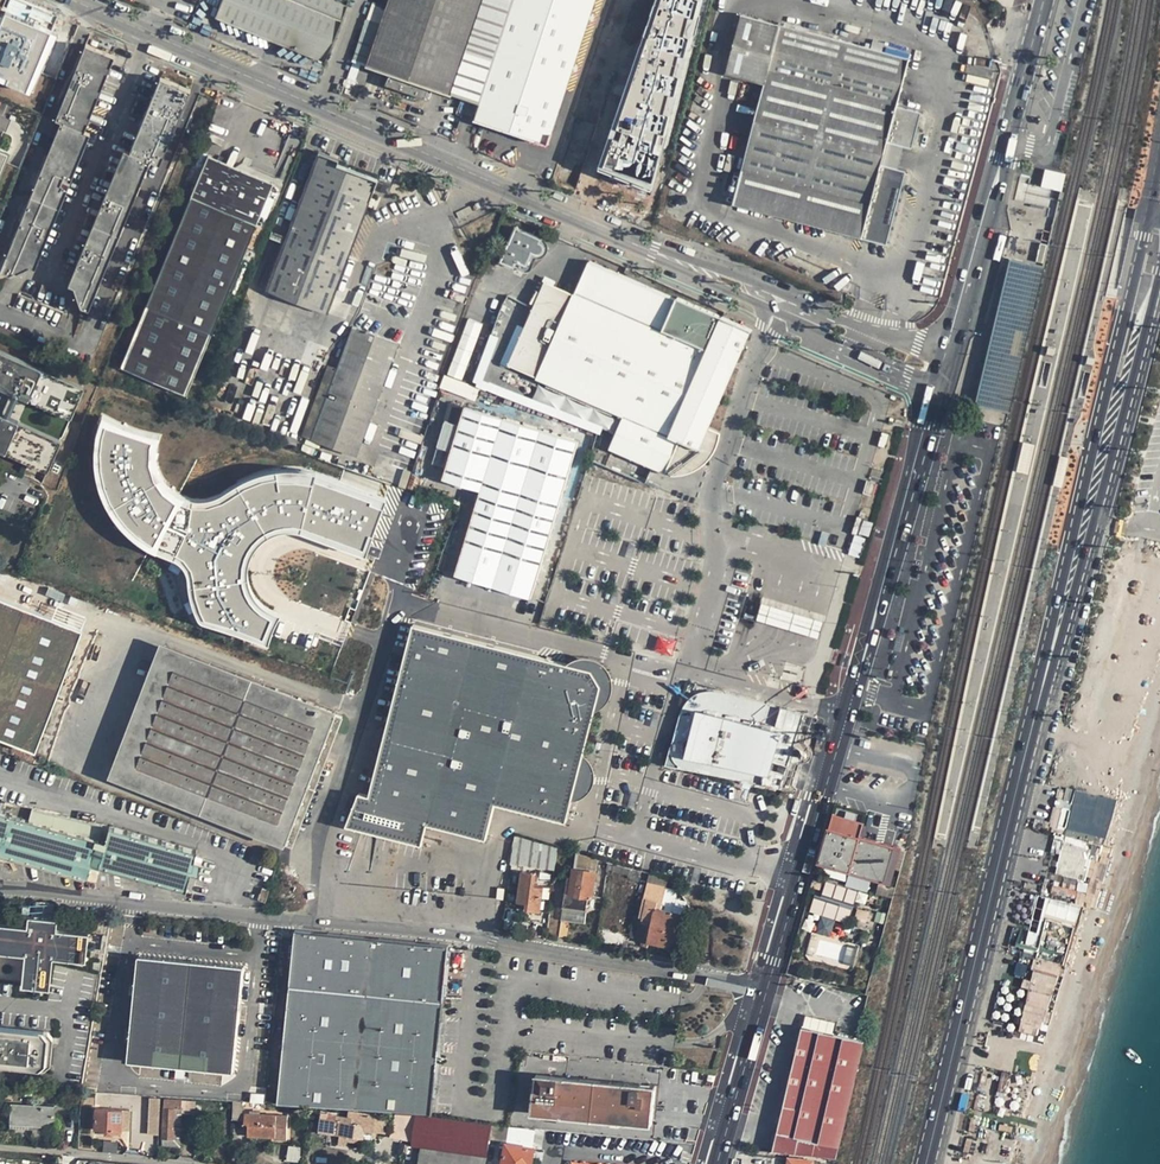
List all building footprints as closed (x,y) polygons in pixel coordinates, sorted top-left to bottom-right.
[(214,17),(325,61),(349,0),(348,0),(221,0),(214,17)] [(389,2),(383,0),(373,0),(353,60),(367,65),(366,66),(389,73),(386,85),(426,98),(431,84),(452,91),(481,101),(475,119),(548,143),(595,0),(390,0),(389,2)] [(657,151),(659,142),(654,140),(657,129),(662,131),(667,112),(662,111),(667,91),(672,92),(677,74),(672,72),(677,52),(682,53),(687,35),(682,33),(687,13),(692,14),(696,0),(657,0),(642,44),(646,45),(643,54),(639,53),(608,144),(612,146),(606,163),(648,178),(657,151)] [(26,89),(33,73),(37,63),(41,53),(43,47),(49,32),(50,30),(3,11),(3,13),(0,20),(0,72),(9,76),(7,82),(26,89)] [(687,35),(692,14),(687,13),(682,33),(687,35)] [(732,165),(722,202),(888,245),(906,171),(898,169),(904,146),(913,148),(921,113),(897,107),(910,58),(742,15),(724,84),(763,94),(744,168),(732,165)] [(49,32),(43,47),(50,49),(55,35),(49,32)] [(115,56),(86,44),(55,120),(60,123),(0,271),(0,272),(10,276),(29,267),(35,269),(89,134),(84,132),(115,56)] [(677,74),(682,53),(677,52),(672,72),(677,74)] [(41,53),(37,63),(43,66),(47,56),(41,53)] [(7,82),(9,76),(0,72),(0,79),(7,82)] [(33,73),(26,89),(33,92),(39,75),(33,73)] [(123,150),(68,284),(73,287),(82,307),(88,310),(149,161),(159,165),(190,90),(160,78),(129,153),(123,150)] [(667,112),(672,92),(667,91),(662,111),(667,112)] [(280,133),(268,128),(266,132),(278,137),(280,133)] [(659,142),(662,131),(657,129),(654,140),(659,142)] [(612,146),(608,144),(599,169),(645,185),(648,178),(606,163),(612,146)] [(338,159),(317,151),(266,289),(327,313),(377,179),(336,164),(338,159)] [(238,170),(206,157),(204,163),(236,176),(238,170)] [(236,176),(204,163),(120,367),(186,394),(272,184),(238,170),(236,176)] [(1045,169),(1040,187),(1061,192),(1065,174),(1045,169)] [(510,240),(501,261),(515,267),(518,261),(527,265),(533,253),(536,254),(538,255),(540,255),(543,253),(545,251),(546,249),(545,245),(542,241),(544,237),(517,226),(510,241),(510,240)] [(538,381),(624,418),(611,449),(666,472),(671,474),(675,475),(681,475),(688,474),(694,471),(704,465),(712,456),(717,446),(721,434),(708,429),(751,329),(677,298),(676,299),(632,280),(635,272),(627,269),(623,277),(588,262),(574,296),(546,283),(510,367),(538,379),(538,381)] [(1044,270),(1010,262),(997,317),(976,405),(1010,413),(1034,310),(1043,272),(1044,270)] [(461,380),(482,324),(468,318),(447,375),(461,380)] [(355,326),(313,439),(357,456),(398,342),(355,326)] [(1056,348),(1047,346),(1045,355),(1049,356),(1054,357),(1056,348)] [(73,420),(86,388),(0,351),(0,388),(73,420)] [(1096,358),(1088,356),(1086,365),(1090,365),(1094,366),(1096,358)] [(186,394),(120,367),(118,374),(184,401),(186,394)] [(484,390),(447,375),(442,387),(480,401),(484,390)] [(579,442),(465,407),(444,478),(480,490),(455,575),(532,598),(579,442)] [(50,474),(63,442),(0,415),(0,452),(50,474)] [(296,475),(316,478),(385,502),(387,498),(318,474),(297,471),(280,471),(266,473),(254,476),(239,485),(222,495),(209,500),(195,500),(185,498),(178,495),(169,488),(163,479),(159,469),(157,460),(158,450),(162,437),(151,435),(140,433),(129,429),(119,424),(103,415),(97,437),(95,449),(95,461),(96,473),(100,487),(105,501),(110,511),(117,521),(125,530),(134,538),(141,544),(155,552),(172,558),(184,565),(188,575),(190,588),(193,602),(199,615),(203,623),(218,627),(233,631),(260,640),(269,644),(270,638),(273,629),(277,621),(282,614),(270,609),(260,600),(253,591),(249,579),(250,566),(255,552),(261,544),(270,536),(279,533),(287,531),(294,531),(304,532),(367,555),(369,549),(300,525),(294,525),(283,525),(275,528),(267,531),(261,536),(255,542),(250,549),(246,556),(244,565),(243,570),(244,579),(246,587),(250,597),(255,604),(258,608),(272,616),(263,638),(247,630),(229,624),(208,618),(200,602),(196,586),(193,568),(185,558),(174,552),(154,544),(136,532),(122,517),(115,507),(105,486),(101,465),(102,444),(106,426),(154,441),(151,451),(151,466),(157,482),(163,491),(176,501),(194,506),(210,506),(225,501),(241,489),(262,480),(279,476),(296,475)] [(446,464),(459,421),(446,418),(433,460),(446,464)] [(300,525),(369,549),(385,502),(316,478),(296,475),(279,476),(262,480),(241,489),(225,501),(210,506),(194,506),(176,501),(163,491),(157,482),(151,466),(151,451),(154,441),(106,426),(102,444),(101,465),(105,486),(115,507),(122,517),(136,532),(154,544),(174,552),(185,558),(193,568),(196,586),(200,602),(208,618),(229,624),(247,630),(263,638),(272,616),(258,608),(255,604),(250,597),(246,587),(244,579),(243,570),(244,565),(246,556),(250,549),(255,542),(261,536),(267,531),(275,528),(283,525),(294,525),(300,525)] [(1035,445),(1023,442),(1016,472),(1029,475),(1035,445)] [(1067,458),(1060,456),(1053,486),(1060,488),(1063,488),(1069,458),(1067,458)] [(0,594),(0,735),(34,748),(83,627),(0,594)] [(824,618),(762,600),(757,618),(820,635),(824,618)] [(596,671),(414,625),(372,796),(361,796),(349,826),(425,845),(431,827),(488,839),(496,803),(569,824),(604,687),(596,671)] [(658,635),(654,650),(671,656),(676,641),(658,635)] [(326,709),(165,647),(115,776),(281,841),(285,842),(335,713),(326,709)] [(780,793),(800,713),(687,684),(667,764),(780,793)] [(342,716),(335,713),(285,842),(292,845),(342,716)] [(1115,796),(1077,786),(1075,798),(1066,796),(1064,805),(1073,807),(1068,826),(1067,826),(1065,831),(1104,841),(1115,796)] [(0,813),(0,856),(88,881),(103,828),(104,825),(34,806),(34,810),(30,821),(0,813)] [(833,814),(815,874),(846,883),(850,873),(891,886),(902,850),(861,837),(865,823),(833,814)] [(200,850),(112,827),(111,830),(101,868),(189,891),(193,874),(200,876),(204,861),(197,859),(199,854),(200,850)] [(1104,841),(1065,831),(1064,830),(1063,835),(1065,835),(1061,857),(1058,868),(1057,869),(1086,875),(1091,853),(1098,855),(1100,848),(1102,848),(1104,841)] [(554,872),(559,846),(513,838),(509,864),(554,872)] [(598,860),(577,854),(575,868),(596,871),(598,860)] [(573,877),(568,876),(565,893),(564,901),(569,902),(568,908),(588,910),(590,896),(601,898),(607,862),(598,860),(596,871),(575,868),(574,868),(573,877)] [(537,873),(524,872),(522,886),(520,901),(528,902),(527,909),(541,911),(544,887),(535,886),(537,873)] [(1080,886),(1055,880),(1052,893),(1050,902),(1062,905),(1064,896),(1077,899),(1080,886)] [(666,887),(648,883),(641,914),(644,915),(643,918),(653,920),(649,937),(678,943),(684,914),(661,909),(666,887)] [(269,892),(261,890),(259,902),(267,904),(269,892)] [(1062,905),(1050,902),(1046,918),(1060,913),(1064,912),(1078,925),(1086,901),(1077,899),(1064,896),(1062,905)] [(825,917),(821,928),(830,930),(833,920),(845,924),(849,910),(814,899),(809,912),(825,917)] [(25,959),(21,990),(49,993),(53,962),(86,966),(89,936),(56,932),(58,921),(55,921),(56,906),(35,903),(33,919),(29,918),(28,929),(0,925),(0,956),(25,959)] [(568,908),(563,907),(561,920),(586,923),(588,910),(568,908)] [(1060,913),(1046,918),(1038,955),(1068,962),(1078,925),(1064,912),(1060,913)] [(649,937),(653,920),(643,918),(638,939),(649,941),(649,937)] [(298,933),(279,1102),(432,1114),(449,955),(450,947),(298,933)] [(649,937),(649,941),(677,948),(678,943),(649,937)] [(138,955),(125,1060),(231,1073),(243,968),(138,955)] [(1068,962),(1038,955),(1036,963),(1034,963),(1032,974),(1026,973),(1024,980),(1030,982),(1021,1023),(1041,1028),(1042,1022),(1045,1022),(1061,970),(1065,970),(1068,962)] [(803,1021),(788,1083),(773,1150),(837,1157),(840,1144),(864,1035),(803,1021)] [(36,1069),(42,1031),(0,1025),(0,1063),(36,1069)] [(537,1076),(534,1114),(652,1124),(655,1086),(537,1076)] [(165,1099),(162,1146),(181,1147),(184,1100),(165,1099)] [(150,1101),(146,1155),(153,1155),(157,1101),(150,1101)] [(54,1105),(11,1103),(11,1123),(29,1124),(54,1125),(54,1105)] [(95,1109),(94,1131),(105,1131),(104,1137),(114,1137),(115,1131),(123,1132),(124,1111),(95,1109)] [(322,1119),(320,1133),(340,1136),(339,1141),(362,1144),(363,1139),(373,1141),(375,1132),(379,1132),(381,1120),(376,1120),(377,1116),(354,1113),(353,1119),(336,1116),(336,1121),(322,1119)] [(246,1115),(246,1131),(250,1131),(250,1137),(274,1138),(274,1140),(288,1141),(289,1116),(246,1115)] [(420,1163),(497,1163),(498,1160),(505,1161),(505,1163),(534,1163),(537,1148),(536,1148),(538,1135),(510,1131),(510,1129),(417,1115),(413,1147),(422,1148),(420,1163)] [(395,1118),(392,1133),(404,1135),(407,1120),(395,1118)]
